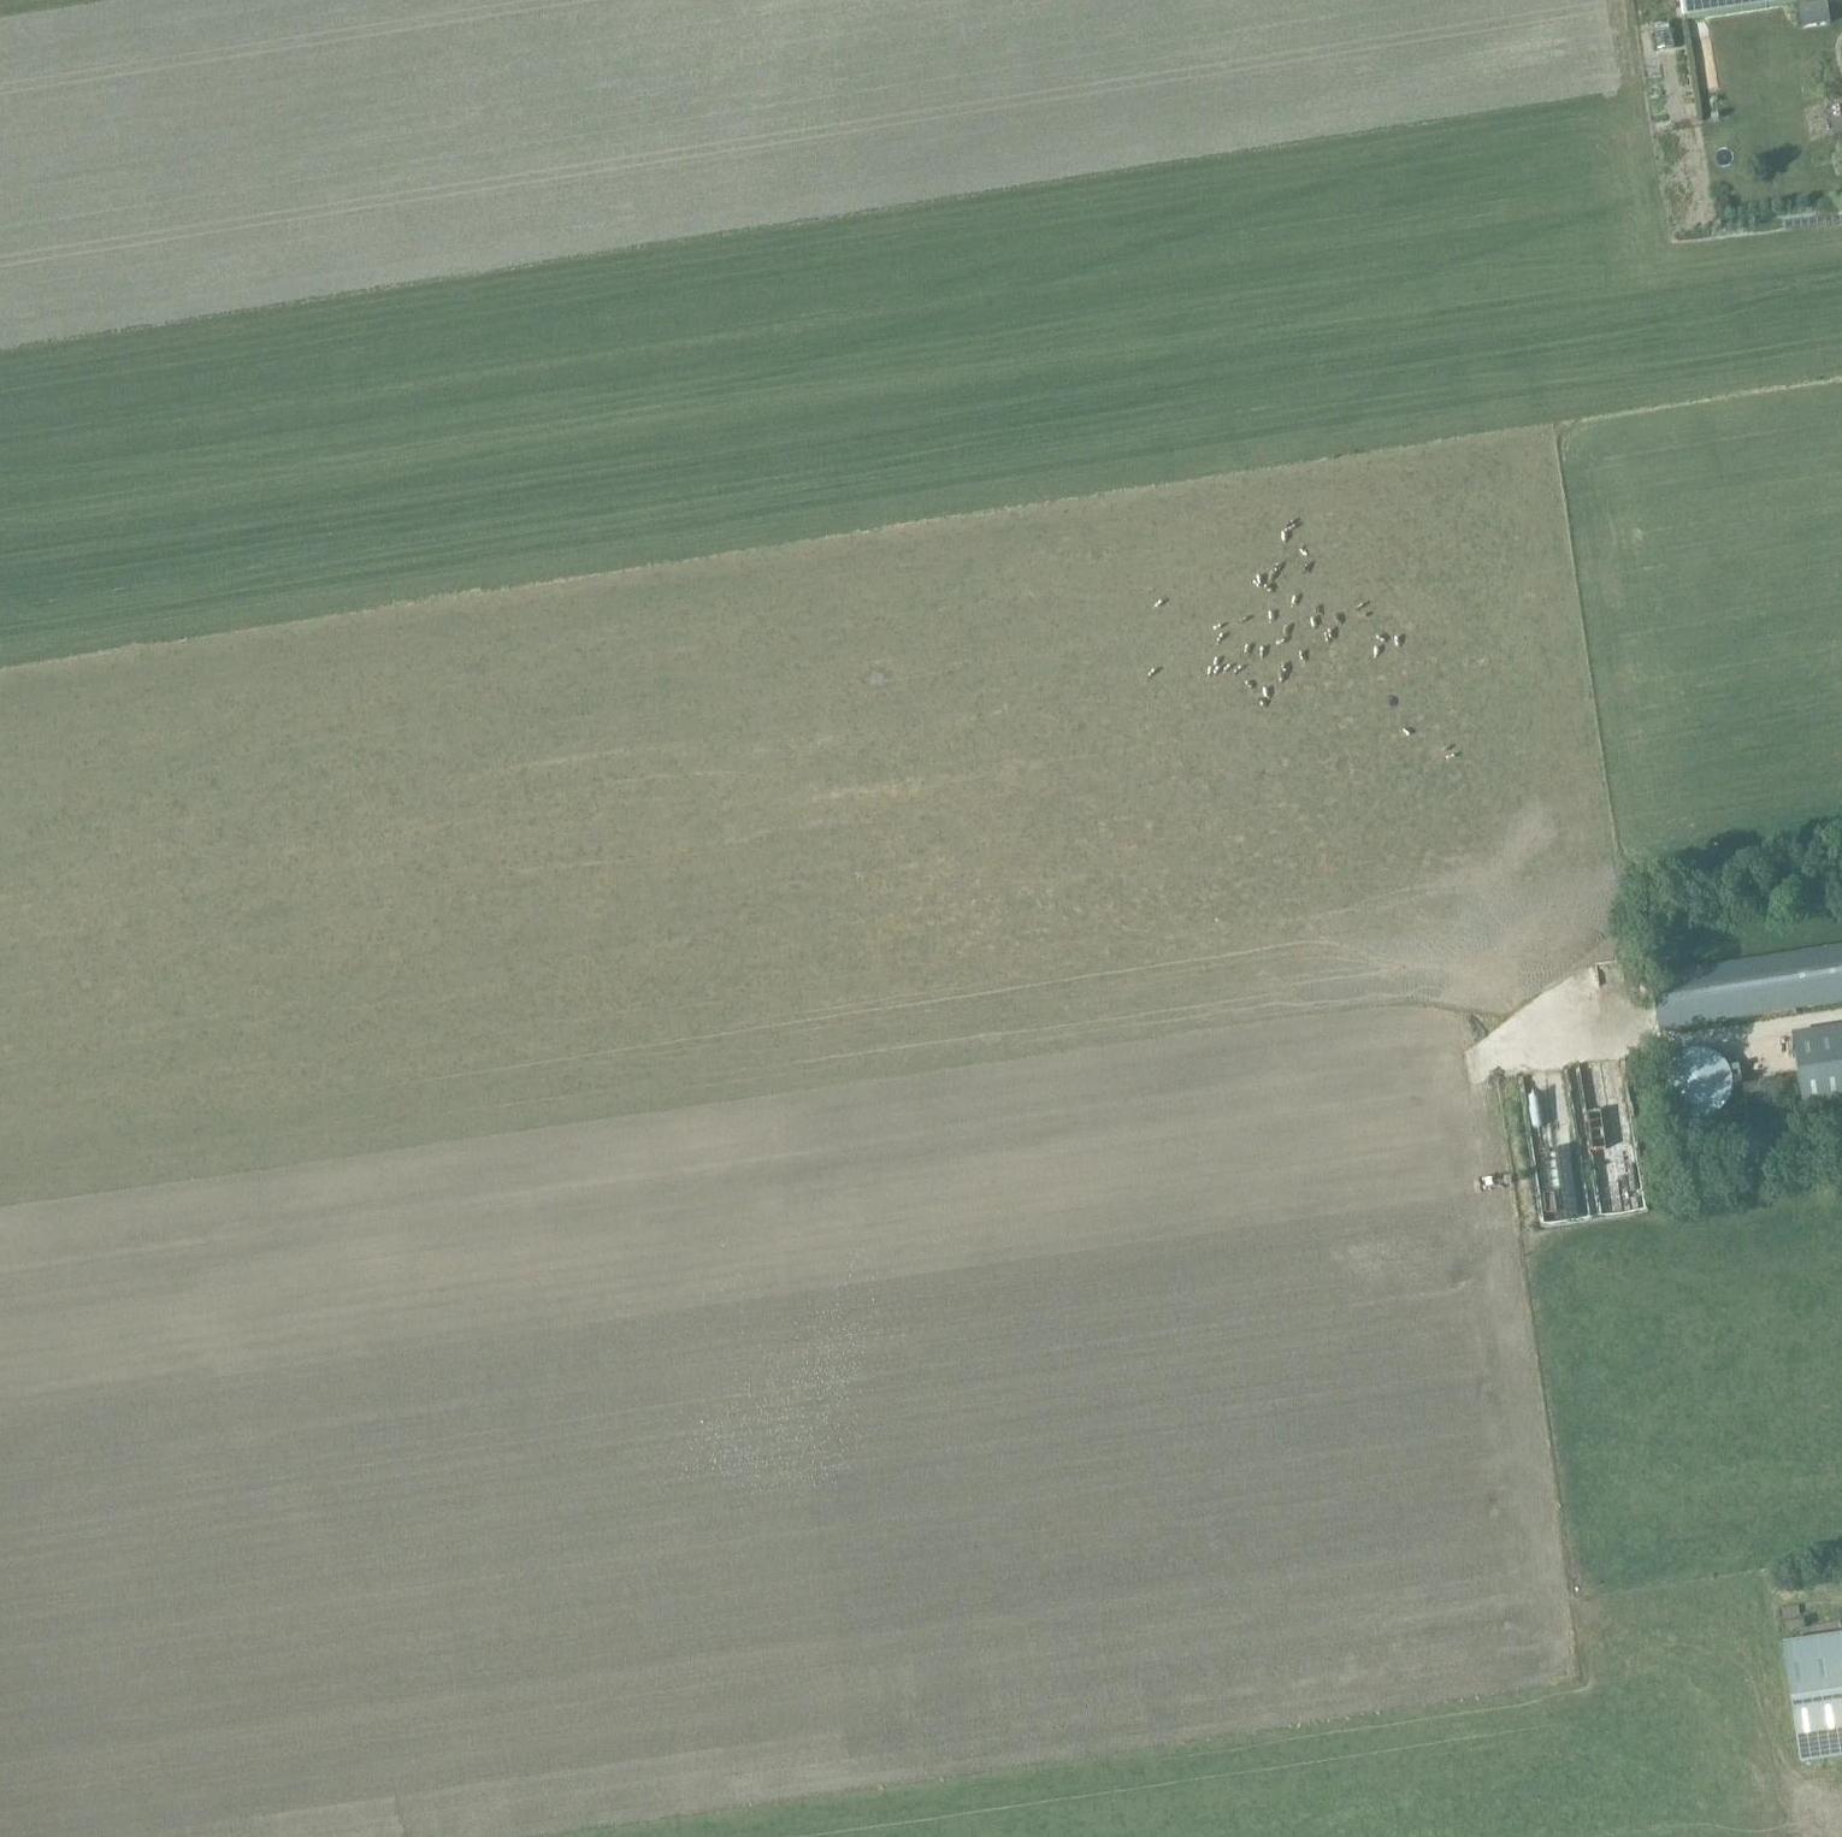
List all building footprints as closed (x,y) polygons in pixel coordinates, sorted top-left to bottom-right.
[(1827,0),(1680,0),(1684,22),(1827,0)] [(1826,2),(1797,6),(1800,28),(1830,24),(1826,2)] [(1841,1002),(1841,950),(1652,979),(1659,1029),(1841,1002)] [(1793,1035),(1804,1111),(1807,1134),(1841,1129),(1841,1028),(1793,1035)] [(1721,1062),(1718,1060),(1716,1058),(1712,1056),(1709,1054),(1706,1053),(1702,1052),(1698,1052),(1695,1052),(1691,1052),(1688,1053),(1684,1054),(1681,1055),(1678,1057),(1674,1059),(1672,1061),(1669,1064),(1667,1066),(1665,1069),(1663,1073),(1662,1076),(1660,1079),(1660,1083),(1659,1087),(1659,1090),(1660,1094),(1661,1097),(1662,1101),(1663,1104),(1665,1107),(1667,1110),(1669,1113),(1672,1116),(1675,1118),(1678,1120),(1681,1122),(1684,1123),(1688,1124),(1691,1125),(1695,1125),(1699,1125),(1702,1124),(1706,1123),(1709,1122),(1713,1121),(1716,1119),(1719,1117),(1721,1114),(1724,1112),(1726,1109),(1728,1106),(1729,1102),(1731,1099),(1732,1095),(1732,1092),(1732,1088),(1732,1085),(1732,1081),(1731,1078),(1729,1074),(1728,1071),(1726,1068),(1724,1065),(1721,1062)] [(1802,1767),(1841,1761),(1841,1639),(1784,1648),(1802,1767)]
